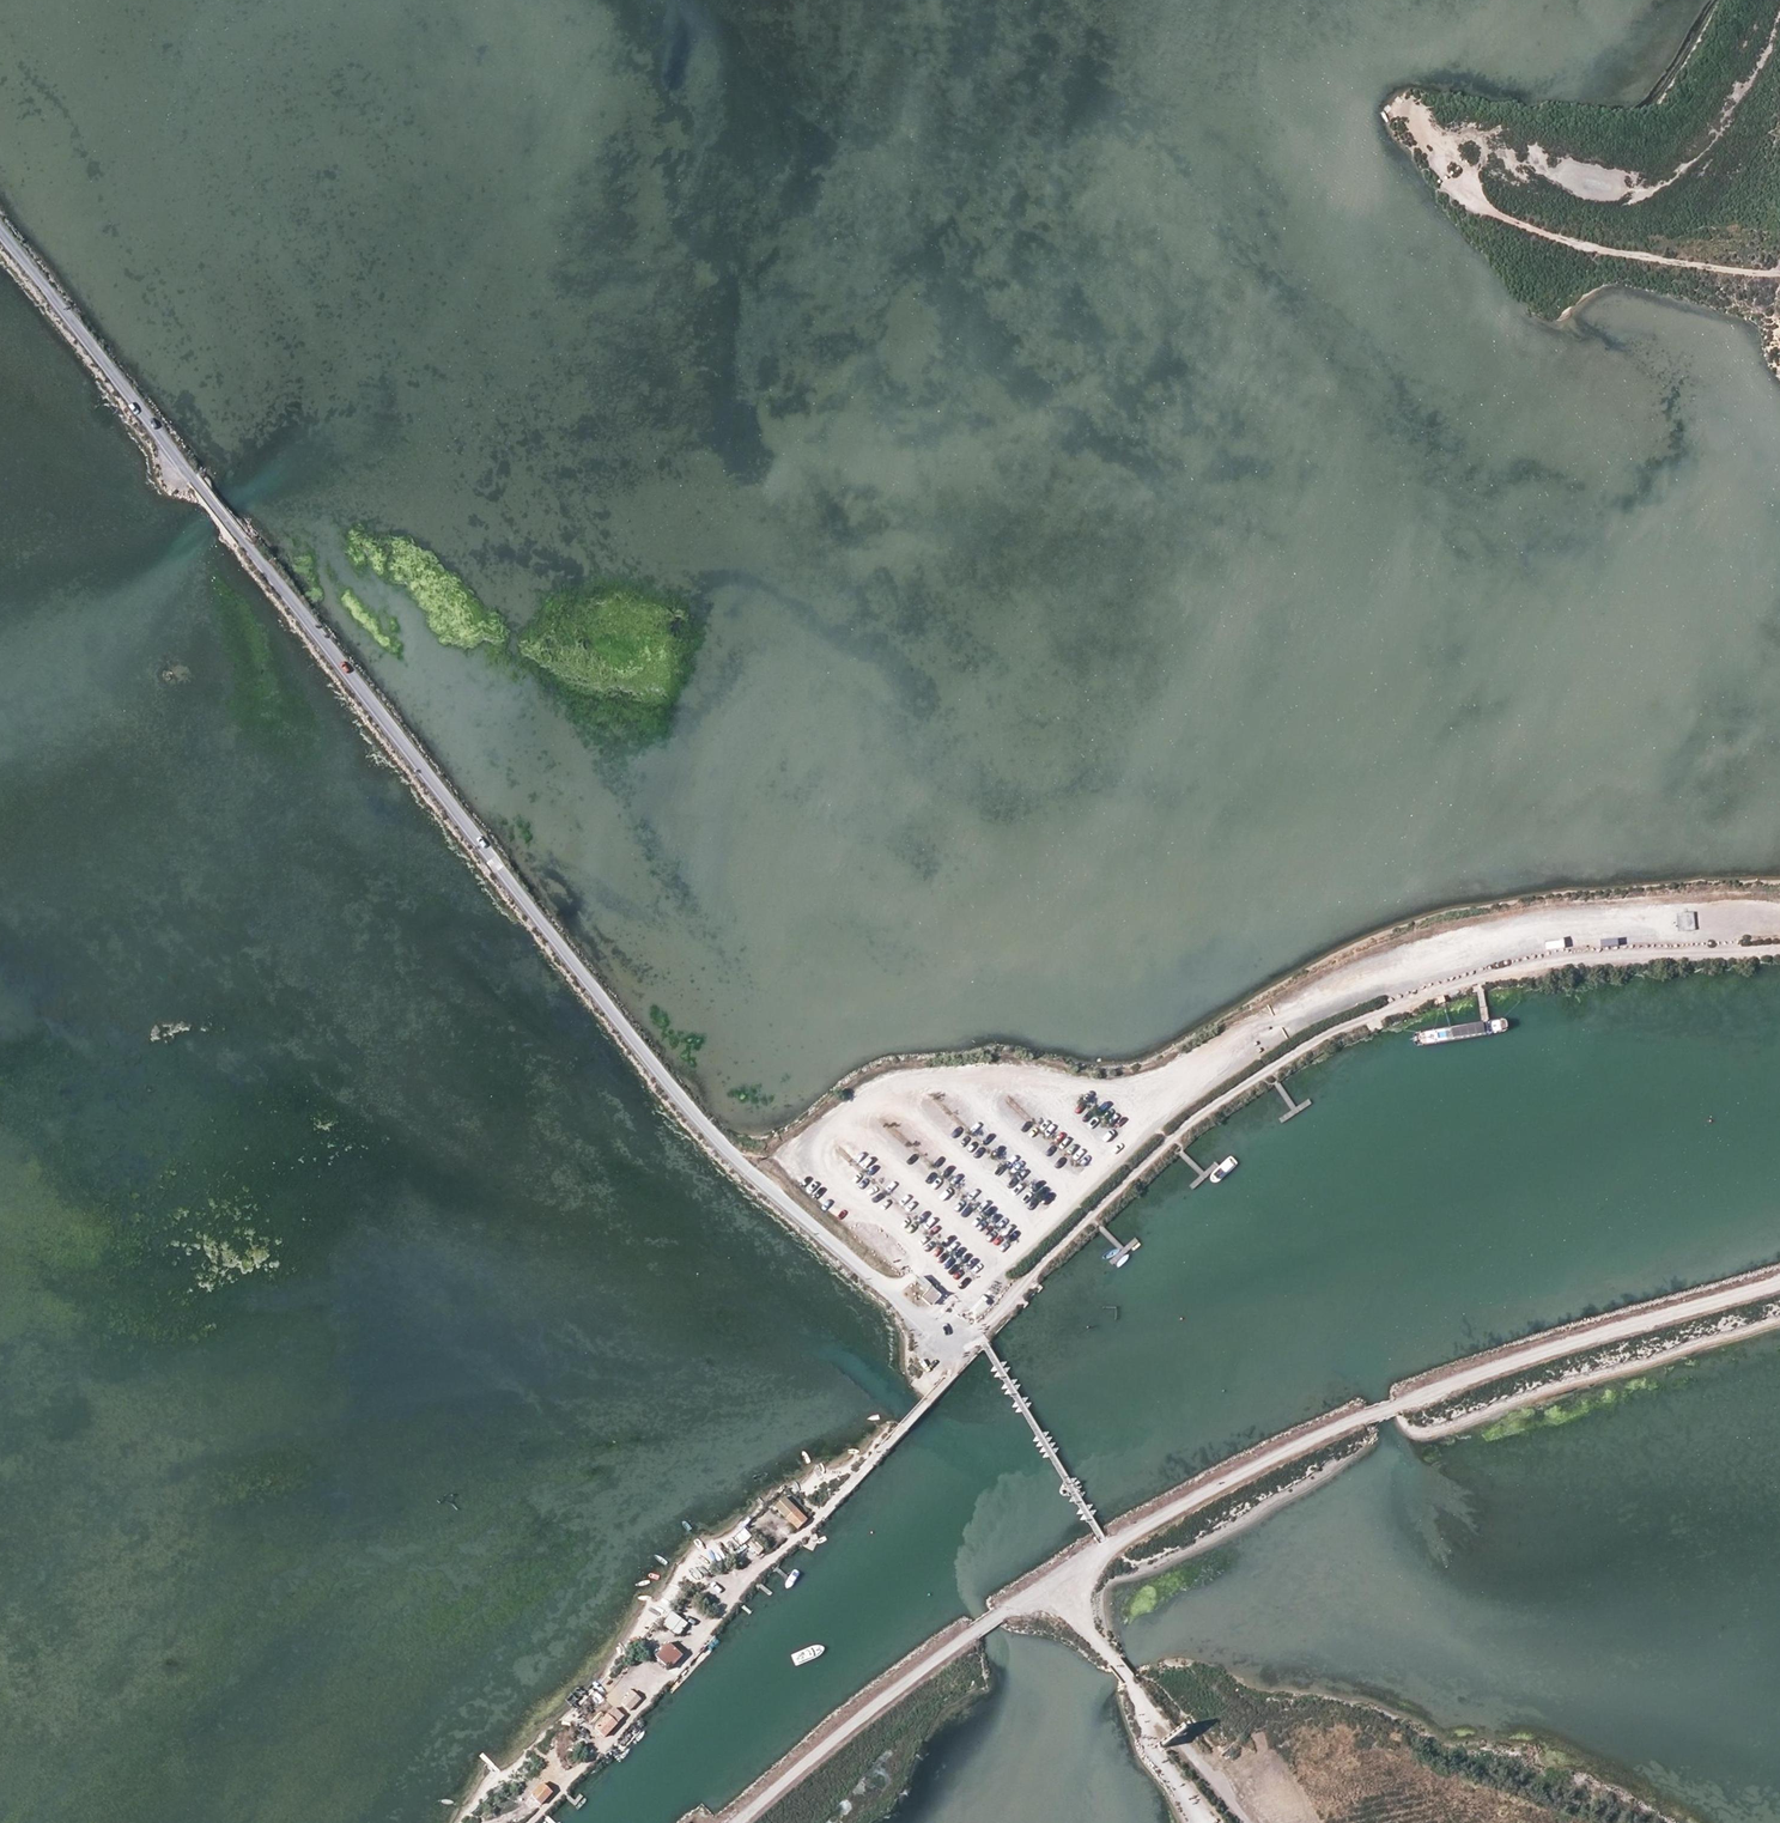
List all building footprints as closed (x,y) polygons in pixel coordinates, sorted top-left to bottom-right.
[(1596,942),(1613,938),(1611,931),(1594,934),(1596,942)] [(843,1148),(855,1156),(861,1147),(849,1139),(843,1148)] [(932,1285),(923,1277),(918,1283),(926,1291),(932,1285)] [(943,1294),(932,1285),(926,1291),(921,1297),(928,1303),(934,1304),(943,1294)] [(778,1509),(787,1519),(795,1510),(787,1502),(778,1509)] [(806,1521),(795,1510),(787,1519),(798,1530),(806,1521)] [(739,1547),(752,1536),(745,1528),(732,1539),(739,1547)] [(678,1636),(688,1623),(672,1611),(662,1624),(678,1636)] [(656,1657),(669,1670),(681,1656),(668,1644),(656,1657)] [(622,1705),(630,1712),(641,1700),(632,1692),(622,1705)] [(594,1729),(604,1738),(623,1718),(617,1711),(604,1724),(601,1722),(594,1729)] [(1172,1732),(1159,1743),(1164,1749),(1172,1742),(1178,1737),(1191,1727),(1185,1720),(1172,1732)] [(539,1807),(551,1793),(541,1784),(528,1798),(539,1807)]
